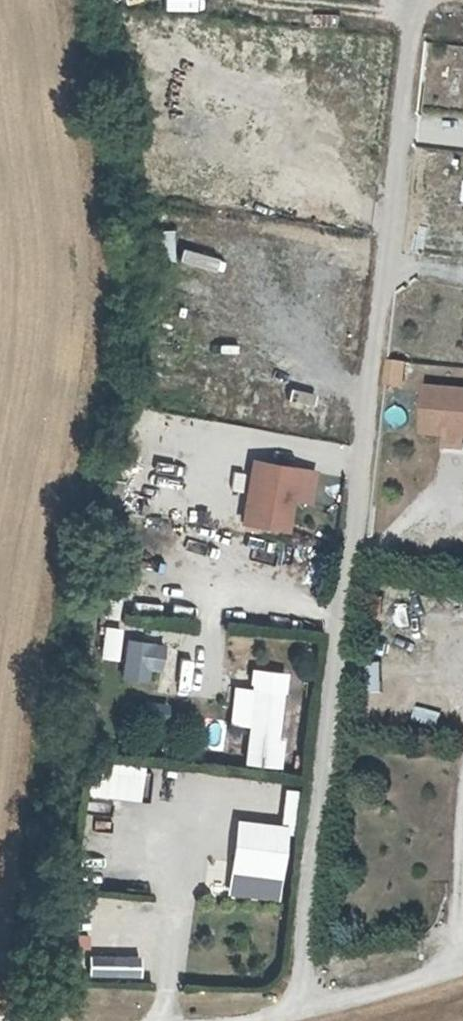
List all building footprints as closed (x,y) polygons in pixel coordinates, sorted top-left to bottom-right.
[(460,23),(462,14),(462,11),(444,4),(440,16),(460,23)] [(313,15),(313,30),(339,29),(339,15),(313,15)] [(426,166),(424,204),(436,204),(438,166),(426,166)] [(174,230),(158,229),(158,261),(173,261),(174,230)] [(388,362),(387,389),(408,389),(409,362),(388,362)] [(441,440),(440,452),(462,454),(462,389),(426,387),(423,438),(441,440)] [(239,524),(289,534),(295,502),(311,505),(318,470),(251,458),(239,524)] [(118,660),(121,627),(103,625),(99,658),(118,660)] [(147,684),(149,670),(161,671),(164,643),(124,639),(120,681),(147,684)] [(231,667),(230,680),(263,682),(264,669),(231,667)] [(243,764),(278,769),(288,692),(252,688),(243,764)] [(412,726),(438,732),(443,714),(416,708),(412,726)] [(141,801),(146,766),(92,758),(87,794),(141,801)] [(232,867),(291,869),(293,788),(282,787),(282,821),(233,820),(232,867)] [(281,898),(281,869),(227,868),(227,897),(281,898)]
